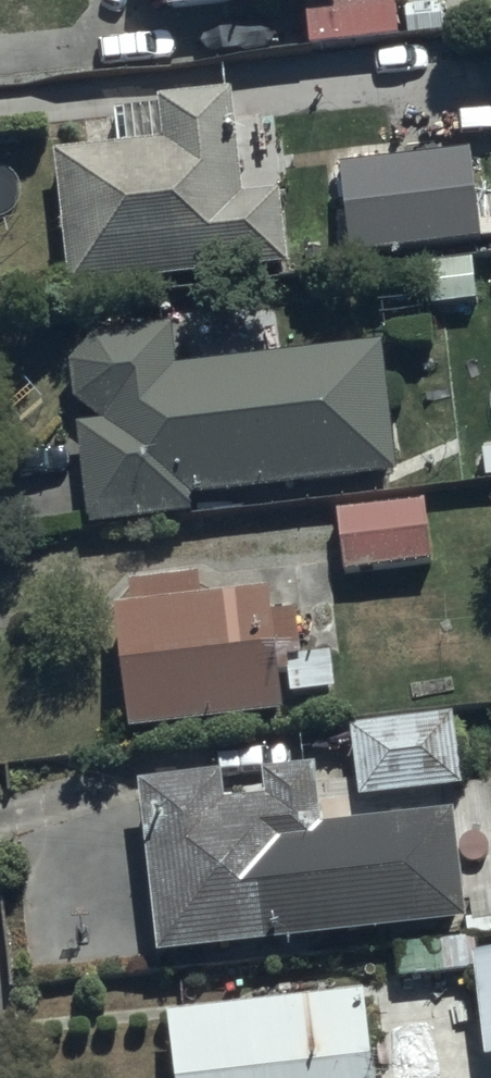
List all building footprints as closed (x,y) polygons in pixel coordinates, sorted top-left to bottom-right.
[(308,9),(313,59),(400,50),(395,0),(399,0),(167,0),(169,22),(308,9)] [(234,103),(115,116),(119,156),(57,162),(72,302),(291,278),(283,203),(244,207),(234,103)] [(474,162),(342,177),(352,269),(484,254),(474,162)] [(172,337),(73,347),(92,533),(195,523),(193,507),(396,486),(382,356),(176,377),(172,337)] [(425,510),(341,519),(348,581),(431,572),(425,510)] [(131,593),(134,619),(119,620),(132,745),(287,728),(283,687),(291,686),(293,700),(336,696),(332,659),(302,662),(298,623),(276,625),(274,604),(205,611),(202,585),(131,593)] [(455,725),(351,739),(360,809),(464,796),(455,725)] [(320,781),(268,786),(271,813),(230,817),(227,791),(143,799),(160,970),(471,939),(460,827),(455,827),(453,807),(324,819),(320,781)] [(480,971),(490,1048),(490,970),(480,971)] [(170,1028),(175,1077),(372,1077),(364,1005),(170,1028)]
